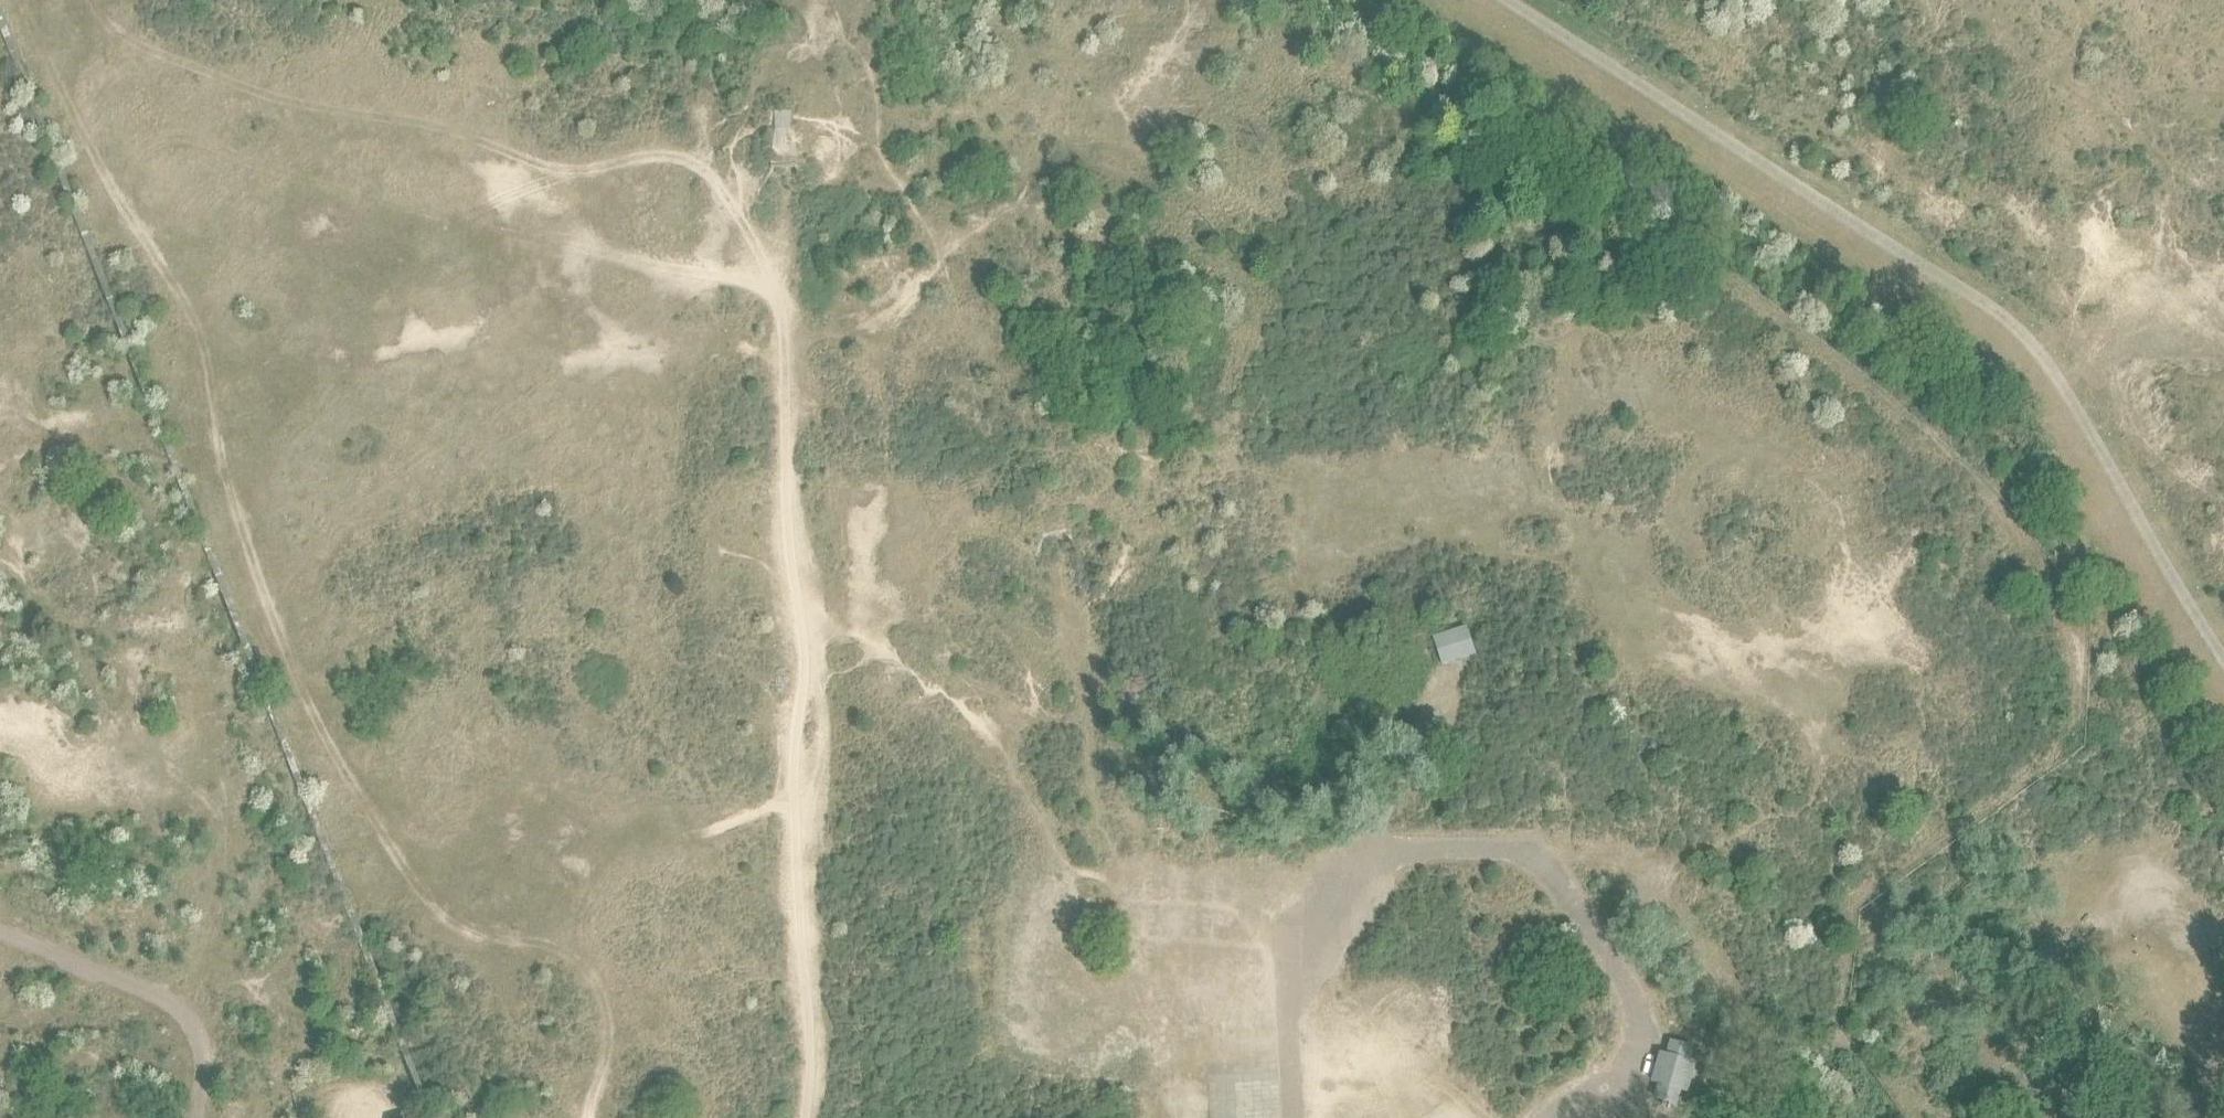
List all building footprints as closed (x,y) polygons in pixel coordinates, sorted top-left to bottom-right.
[(1467,625),(1433,636),(1442,666),(1477,655),(1467,625)] [(1681,1060),(1685,1047),(1671,1043),(1667,1056),(1660,1054),(1653,1082),(1660,1084),(1656,1098),(1677,1104),(1680,1090),(1687,1092),(1695,1064),(1681,1060)]
